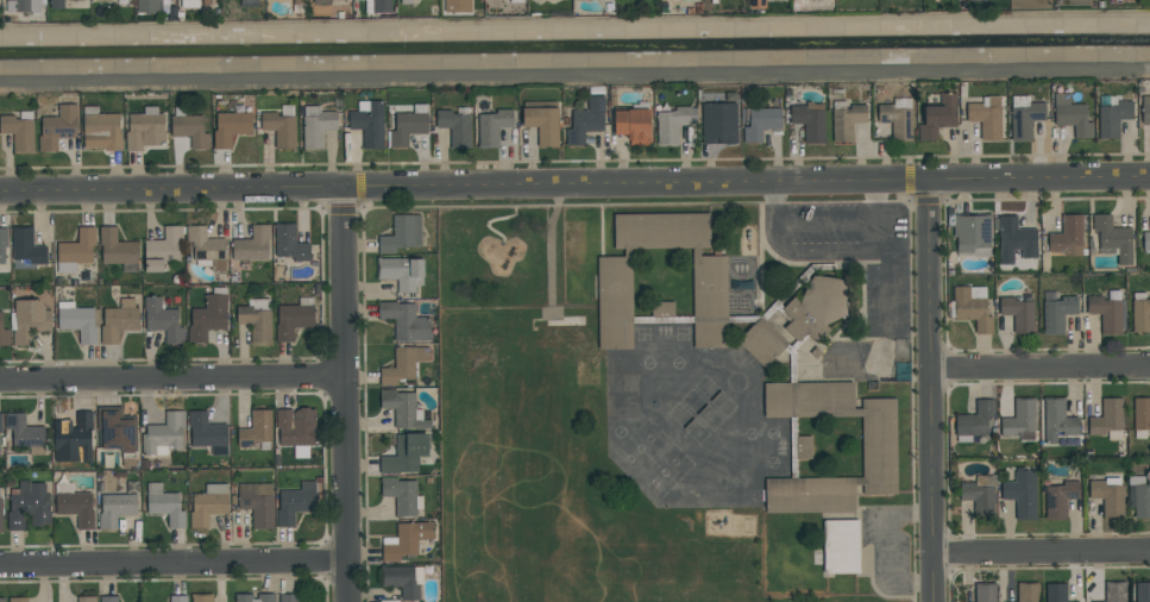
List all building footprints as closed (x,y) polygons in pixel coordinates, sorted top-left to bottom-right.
[(7,1),(7,0),(41,0),(40,13),(17,13),(17,1),(7,1)] [(50,8),(50,0),(64,0),(64,8),(50,8)] [(137,12),(136,0),(162,0),(162,12),(137,12)] [(372,13),(372,0),(392,0),(392,13),(372,13)] [(445,13),(444,0),(470,0),(471,12),(445,13)] [(749,10),(749,0),(765,0),(766,10),(749,10)] [(956,94),(956,127),(937,127),(937,142),(918,142),(918,125),(924,125),(924,107),(941,107),(941,94),(956,94)] [(604,131),(584,131),(584,145),(566,145),(566,130),(572,130),(572,111),(587,111),(587,96),(604,96),(604,131)] [(384,101),(385,148),(363,149),(363,130),(348,130),(348,112),(364,111),(364,115),(370,115),(370,101),(384,101)] [(1119,138),(1099,138),(1099,107),(1117,107),(1117,101),(1132,101),(1133,120),(1119,120),(1119,138)] [(1012,140),(1011,108),(1029,108),(1029,104),(1045,102),(1045,121),(1032,121),(1032,140),(1012,140)] [(1142,105),(1149,104),(1149,126),(1142,126),(1142,105)] [(39,136),(42,136),(42,118),(58,118),(58,105),(77,105),(77,138),(57,138),(57,152),(39,152),(39,136)] [(736,144),(703,144),(703,105),(736,105),(736,144)] [(834,142),(832,109),(850,109),(850,105),(867,105),(867,124),(853,124),(853,140),(834,142)] [(912,109),(912,142),(892,142),(892,123),(878,123),(879,105),(893,105),(893,109),(912,109)] [(1001,140),(980,140),(980,121),(967,121),(967,105),(982,105),(982,108),(1001,108),(1001,140)] [(1055,126),(1054,105),(1086,105),(1087,123),(1093,123),(1093,138),(1075,138),(1075,125),(1055,126)] [(825,143),(805,143),(805,124),(791,124),(791,106),(806,106),(806,109),(825,109),(825,143)] [(321,112),(338,112),(338,131),(325,131),(323,150),(303,150),(303,117),(304,117),(304,107),(321,107),(321,112)] [(678,145),(658,146),(656,112),(675,112),(675,108),(691,107),(691,109),(697,108),(697,124),(691,124),(691,126),(678,126),(678,145)] [(538,146),(538,127),(523,127),(523,108),(558,108),(558,146),(538,146)] [(630,145),(630,140),(627,140),(627,136),(614,136),(614,111),(627,111),(627,109),(649,108),(649,145),(630,145)] [(743,143),(743,126),(749,126),(749,109),(781,108),(781,130),(762,130),(762,143),(743,143)] [(471,149),(451,148),(451,128),(436,128),(436,111),(453,112),(453,114),(471,115),(471,149)] [(478,146),(477,114),(496,114),(496,111),(513,111),(513,127),(499,127),(499,146),(478,146)] [(252,134),(231,134),(231,150),(213,150),(213,131),(216,131),(216,113),(252,113),(252,134)] [(262,131),(260,113),(277,113),(277,117),(295,117),(296,149),(275,149),(275,131),(262,131)] [(408,134),(408,148),(389,149),(389,132),(396,132),(395,113),(427,113),(427,134),(408,134)] [(83,149),(83,114),(120,114),(120,133),(121,133),(122,151),(105,151),(105,149),(83,149)] [(164,145),(144,146),(144,151),(126,152),(125,131),(128,131),(127,115),(164,114),(164,145)] [(203,115),(203,134),(209,134),(209,150),(190,150),(190,137),(171,137),(170,115),(203,115)] [(13,133),(0,133),(0,117),(15,117),(15,119),(34,119),(34,153),(13,153),(13,133)] [(633,249),(633,349),(598,349),(597,258),(624,258),(624,249),(615,249),(615,214),(710,214),(710,249),(699,249),(699,257),(727,257),(727,347),(693,347),(692,247),(633,249)] [(421,215),(421,247),(395,249),(395,253),(378,253),(378,237),(392,236),(392,215),(421,215)] [(1082,215),(1082,256),(1063,256),(1063,251),(1049,251),(1049,234),(1062,234),(1062,215),(1082,215)] [(1112,215),(1112,228),(1131,228),(1131,249),(1132,249),(1132,265),(1118,265),(1118,249),(1100,249),(1100,231),(1092,231),(1092,215),(1112,215)] [(992,249),(973,249),(973,252),(956,252),(956,237),(953,237),(953,217),(992,217),(992,249)] [(1036,258),(1022,258),(1022,250),(1013,250),(1013,265),(999,265),(998,217),(1018,217),(1018,230),(1036,230),(1036,258)] [(296,225),(296,244),(309,244),(309,262),(294,262),(294,257),(274,257),(274,225),(296,225)] [(226,239),(226,271),(212,271),(212,261),(194,261),(194,243),(188,243),(188,226),(206,226),(207,239),(226,239)] [(269,261),(232,261),(232,239),(252,239),(252,226),(270,226),(270,242),(268,242),(269,261)] [(57,263),(56,243),(78,243),(78,227),(95,227),(95,246),(92,246),(92,263),(57,263)] [(145,240),(164,240),(164,227),(182,227),(182,242),(180,242),(180,262),(168,262),(168,272),(145,272),(145,240)] [(5,264),(0,264),(0,228),(7,228),(8,247),(5,247),(5,264)] [(32,228),(32,247),(46,247),(46,264),(31,265),(31,261),(12,261),(12,228),(32,228)] [(102,264),(102,246),(100,246),(100,228),(117,228),(117,243),(138,243),(138,264),(102,264)] [(415,293),(397,293),(397,281),(377,281),(377,258),(423,258),(425,277),(422,277),(423,286),(415,286),(415,293)] [(825,326),(830,331),(816,344),(806,334),(798,343),(784,328),(792,320),(781,309),(797,295),(800,299),(813,276),(846,281),(848,314),(825,326)] [(975,334),(975,320),(955,320),(954,287),(970,287),(970,299),(986,299),(986,318),(992,318),(992,334),(975,334)] [(226,330),(207,330),(207,344),(191,344),(190,309),(206,309),(206,295),(226,295),(226,330)] [(1120,333),(1101,334),(1101,314),(1087,314),(1087,296),(1102,296),(1104,301),(1120,300),(1120,333)] [(146,331),(146,312),(144,312),(144,297),(162,297),(162,311),(177,311),(177,328),(183,328),(183,344),(166,344),(166,331),(146,331)] [(1016,302),(1035,301),(1035,334),(1013,336),(1013,315),(999,316),(999,299),(1016,297),(1016,302)] [(1043,334),(1043,302),(1061,302),(1061,297),(1077,297),(1077,315),(1064,315),(1064,334),(1043,334)] [(52,332),(33,332),(33,346),(14,346),(14,331),(17,331),(17,319),(14,319),(14,300),(45,300),(45,311),(52,311),(52,332)] [(1133,300),(1149,300),(1149,332),(1132,332),(1133,300)] [(415,305),(415,318),(431,318),(431,341),(395,341),(395,316),(378,316),(378,302),(398,302),(398,305),(415,305)] [(674,302),(651,302),(651,318),(674,318),(674,302)] [(314,326),(293,326),(293,341),(276,343),(276,325),(278,325),(278,306),(313,306),(314,326)] [(271,343),(251,344),(250,324),(237,324),(237,307),(252,307),(252,311),(271,311),(271,343)] [(80,345),(80,331),(58,331),(58,308),(94,308),(94,327),(96,327),(96,345),(80,345)] [(139,328),(118,330),(119,344),(101,345),(101,326),(105,326),(103,309),(139,308),(139,328)] [(10,346),(0,346),(0,312),(2,312),(1,330),(10,330),(10,346)] [(788,346),(765,370),(736,341),(760,318),(788,346)] [(394,347),(415,347),(415,380),(397,380),(397,387),(381,387),(381,368),(394,368),(394,347)] [(894,399),(896,495),(855,495),(855,513),(765,514),(765,478),(861,477),(861,416),(763,418),(763,383),(854,382),(854,400),(894,399)] [(415,421),(432,420),(432,428),(394,429),(394,409),(379,409),(379,390),(396,390),(396,393),(414,393),(415,421)] [(1064,399),(1064,418),(1077,418),(1079,434),(1057,434),(1057,445),(1044,445),(1044,399),(1064,399)] [(1123,399),(1123,431),(1107,431),(1107,437),(1088,437),(1088,418),(1101,418),(1101,399),(1123,399)] [(1133,399),(1149,399),(1149,435),(1148,435),(1148,431),(1135,431),(1133,399)] [(1020,439),(1000,439),(1000,418),(1013,418),(1013,400),(1035,400),(1035,431),(1020,431),(1020,439)] [(993,401),(993,418),(987,418),(987,435),(956,435),(956,415),(975,415),(975,401),(993,401)] [(99,450),(98,408),(107,408),(107,412),(119,412),(119,420),(132,420),(133,452),(122,452),(122,450),(99,450)] [(315,409),(315,426),(314,426),(314,445),(279,445),(279,428),(276,429),(276,410),(300,410),(300,408),(309,408),(309,409),(315,409)] [(271,410),(271,443),(256,443),(256,446),(238,446),(238,429),(251,429),(251,410),(271,410)] [(93,412),(93,428),(90,428),(92,462),(54,462),(54,421),(71,420),(71,428),(76,428),(76,413),(93,412)] [(145,426),(165,425),(165,412),(184,412),(184,429),(182,429),(182,449),(168,450),(168,446),(156,446),(156,454),(146,456),(145,426)] [(226,425),(227,446),(191,447),(191,427),(189,427),(189,412),(207,412),(208,425),(226,425)] [(44,426),(44,447),(13,447),(13,429),(6,429),(6,414),(25,414),(25,426),(44,426)] [(428,434),(428,457),(419,458),(419,472),(400,472),(400,475),(381,475),(381,457),(396,457),(396,435),(406,435),(406,434),(428,434)] [(811,436),(795,437),(796,459),(811,459),(811,436)] [(1036,471),(1036,519),(1017,519),(1017,500),(1003,500),(1003,482),(1014,482),(1014,471),(1036,471)] [(395,515),(396,497),(382,497),(382,478),(397,478),(397,481),(416,481),(416,515),(395,515)] [(8,531),(8,513),(11,513),(11,496),(19,496),(18,481),(30,481),(30,484),(45,483),(45,495),(51,495),(51,506),(50,506),(50,513),(51,513),(52,526),(31,526),(31,519),(25,519),(25,531),(8,531)] [(1124,518),(1104,518),(1102,500),(1089,500),(1089,482),(1105,481),(1105,485),(1124,485),(1124,518)] [(315,482),(315,512),(295,512),(295,526),(277,526),(277,510),(279,510),(279,491),(300,490),(300,482),(315,482)] [(960,501),(960,482),(976,482),(976,487),(994,487),(994,518),(974,518),(974,501),(960,501)] [(1127,485),(1149,484),(1149,518),(1127,519),(1127,485)] [(271,485),(271,496),(272,496),(272,528),(253,528),(252,508),(239,508),(239,485),(271,485)] [(1045,518),(1045,485),(1080,485),(1080,498),(1066,498),(1066,518),(1045,518)] [(56,515),(56,493),(92,493),(92,512),(94,512),(95,528),(77,528),(77,515),(56,515)] [(147,515),(147,495),(178,494),(180,512),(186,512),(186,528),(169,529),(168,514),(147,515)] [(228,515),(209,515),(209,528),(190,529),(189,513),(193,513),(193,495),(227,494),(228,515)] [(136,516),(118,516),(118,529),(99,529),(99,514),(102,514),(102,495),(136,495),(136,516)] [(859,521),(859,573),(824,573),(824,521),(859,521)] [(417,556),(400,556),(400,562),(383,562),(383,545),(397,545),(397,525),(416,525),(416,522),(433,522),(433,540),(417,540),(417,556)] [(414,567),(414,584),(420,584),(420,600),(401,600),(401,588),(382,588),(382,567),(414,567)] [(1126,582),(1126,601),(1105,601),(1105,582),(1126,582)] [(1136,583),(1149,583),(1149,601),(1136,601),(1136,583)] [(1038,584),(1038,601),(1017,601),(1018,584),(1038,584)] [(1067,584),(1067,601),(1046,601),(1047,584),(1067,584)] [(995,585),(995,601),(975,601),(975,585),(995,585)]
